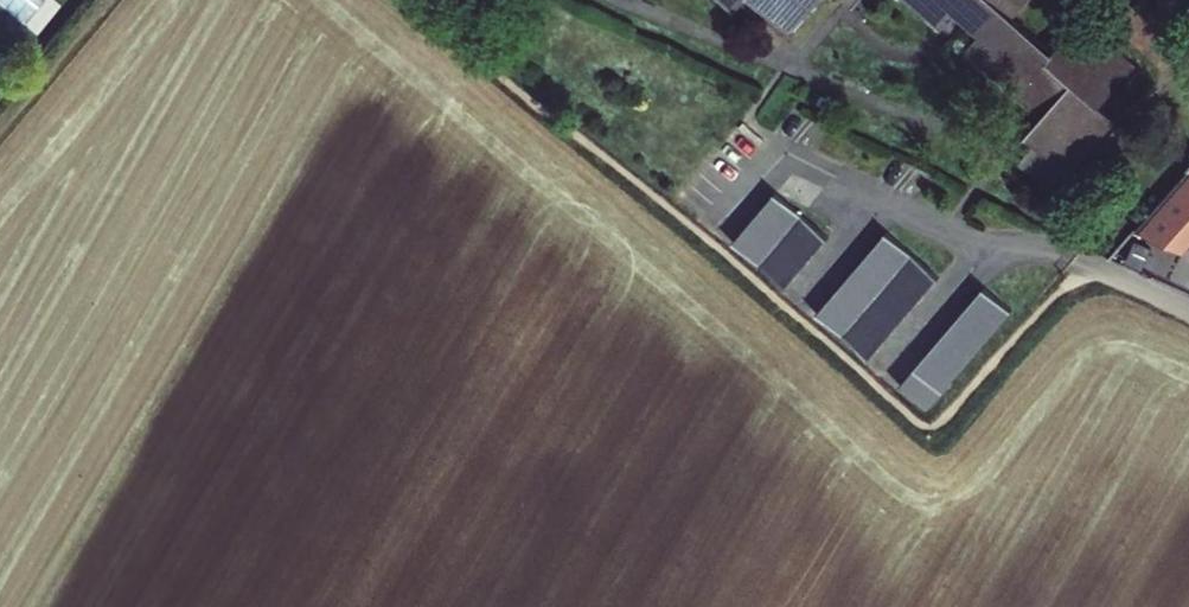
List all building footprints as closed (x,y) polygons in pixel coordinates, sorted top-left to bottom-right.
[(733,14),(746,0),(717,0),(733,14)] [(789,35),(820,0),(748,0),(789,35)] [(941,33),(955,18),(978,39),(965,53),(1041,121),(1026,139),(1035,148),(1020,164),(1047,188),(1062,172),(1065,175),(1111,123),(1098,111),(1134,70),(1081,23),(1052,56),(1012,21),(1031,0),(903,0),(941,33)] [(1188,244),(1188,172),(1136,230),(1182,252),(1188,244)] [(772,188),(730,238),(757,261),(799,211),(772,188)] [(799,211),(757,261),(784,284),(826,234),(799,211)] [(885,229),(816,311),(843,334),(912,252),(885,229)] [(939,275),(912,252),(843,334),(870,357),(939,275)] [(985,286),(902,384),(929,407),(1012,309),(985,286)]
